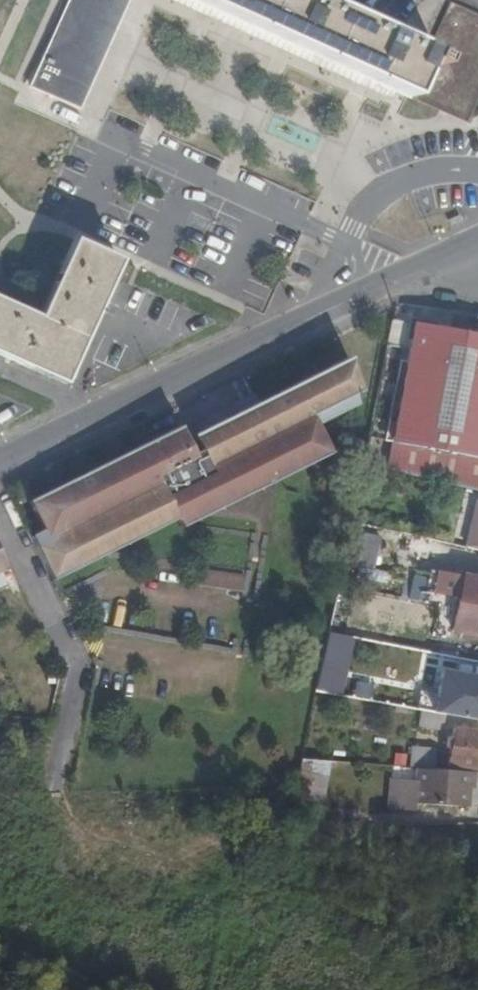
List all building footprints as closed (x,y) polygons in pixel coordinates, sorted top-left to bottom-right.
[(34,85),(81,106),(128,0),(72,0),(34,85)] [(457,0),(451,0),(430,46),(325,0),(200,0),(304,46),(470,119),(477,100),(477,9),(457,0)] [(76,238),(42,315),(0,297),(0,351),(67,381),(122,258),(76,238)] [(362,462),(477,487),(477,337),(391,322),(362,462)] [(359,407),(353,366),(249,415),(251,420),(244,424),(241,419),(194,441),(202,457),(195,461),(182,432),(85,477),(87,482),(80,485),(78,481),(30,503),(44,533),(33,539),(53,583),(179,524),(183,533),(325,467),(312,439),(311,437),(301,442),(298,436),(351,411),(359,407)] [(351,411),(298,436),(301,442),(311,437),(312,439),(353,420),(351,411)] [(249,415),(241,419),(244,424),(251,420),(249,415)] [(375,565),(379,534),(360,532),(356,563),(375,565)] [(9,567),(0,549),(0,572),(9,567)] [(239,588),(241,571),(200,567),(198,584),(239,588)] [(457,606),(463,579),(430,572),(425,600),(457,606)] [(463,579),(457,606),(452,630),(477,635),(477,579),(463,576),(463,579)] [(331,614),(327,637),(342,640),(346,617),(331,614)] [(327,637),(318,680),(335,683),(344,640),(342,640),(327,637)] [(438,714),(477,721),(477,679),(441,672),(434,714),(438,714)] [(434,714),(416,711),(415,726),(436,729),(438,714),(434,714)] [(477,733),(477,731),(449,730),(448,739),(444,739),(443,750),(447,751),(446,767),(477,768),(477,733)] [(408,755),(407,768),(413,768),(432,770),(432,757),(408,755)] [(471,788),(472,772),(432,770),(413,768),(413,783),(387,783),(386,812),(413,814),(414,805),(458,808),(460,788),(466,788),(471,788)] [(300,772),(293,805),(322,810),(328,778),(300,772)] [(465,808),(466,788),(460,788),(458,808),(465,808)]
